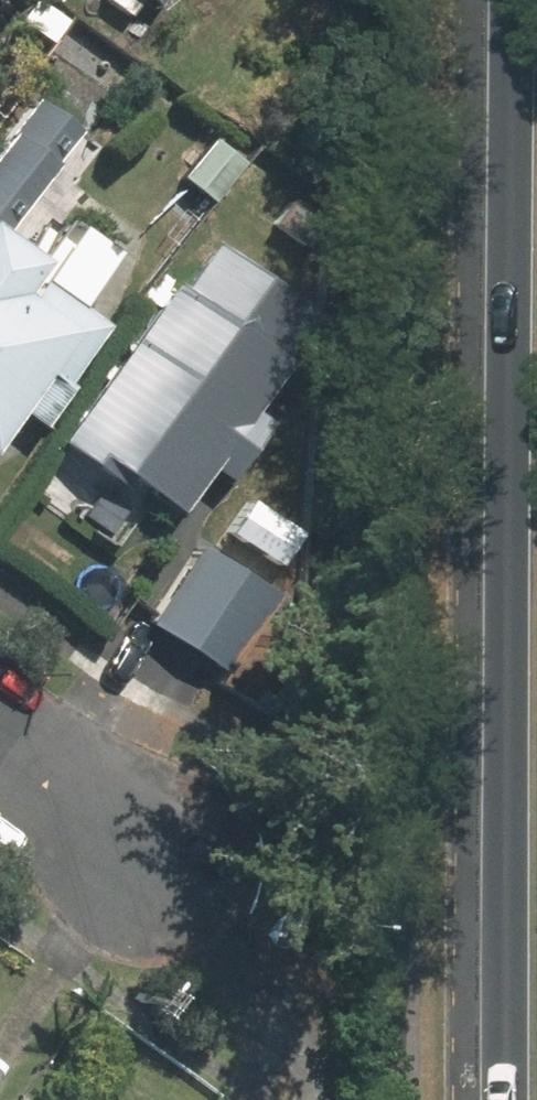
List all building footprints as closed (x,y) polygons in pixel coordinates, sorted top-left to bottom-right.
[(216,135),(184,177),(218,202),(249,159),(216,135)] [(47,254),(0,222),(0,452),(25,414),(43,426),(114,322),(87,304),(121,254),(70,220),(47,254)] [(233,483),(278,417),(262,406),(329,310),(218,235),(184,284),(174,277),(60,443),(180,525),(216,472),(233,483)] [(231,673),(281,593),(200,544),(151,624),(231,673)]
